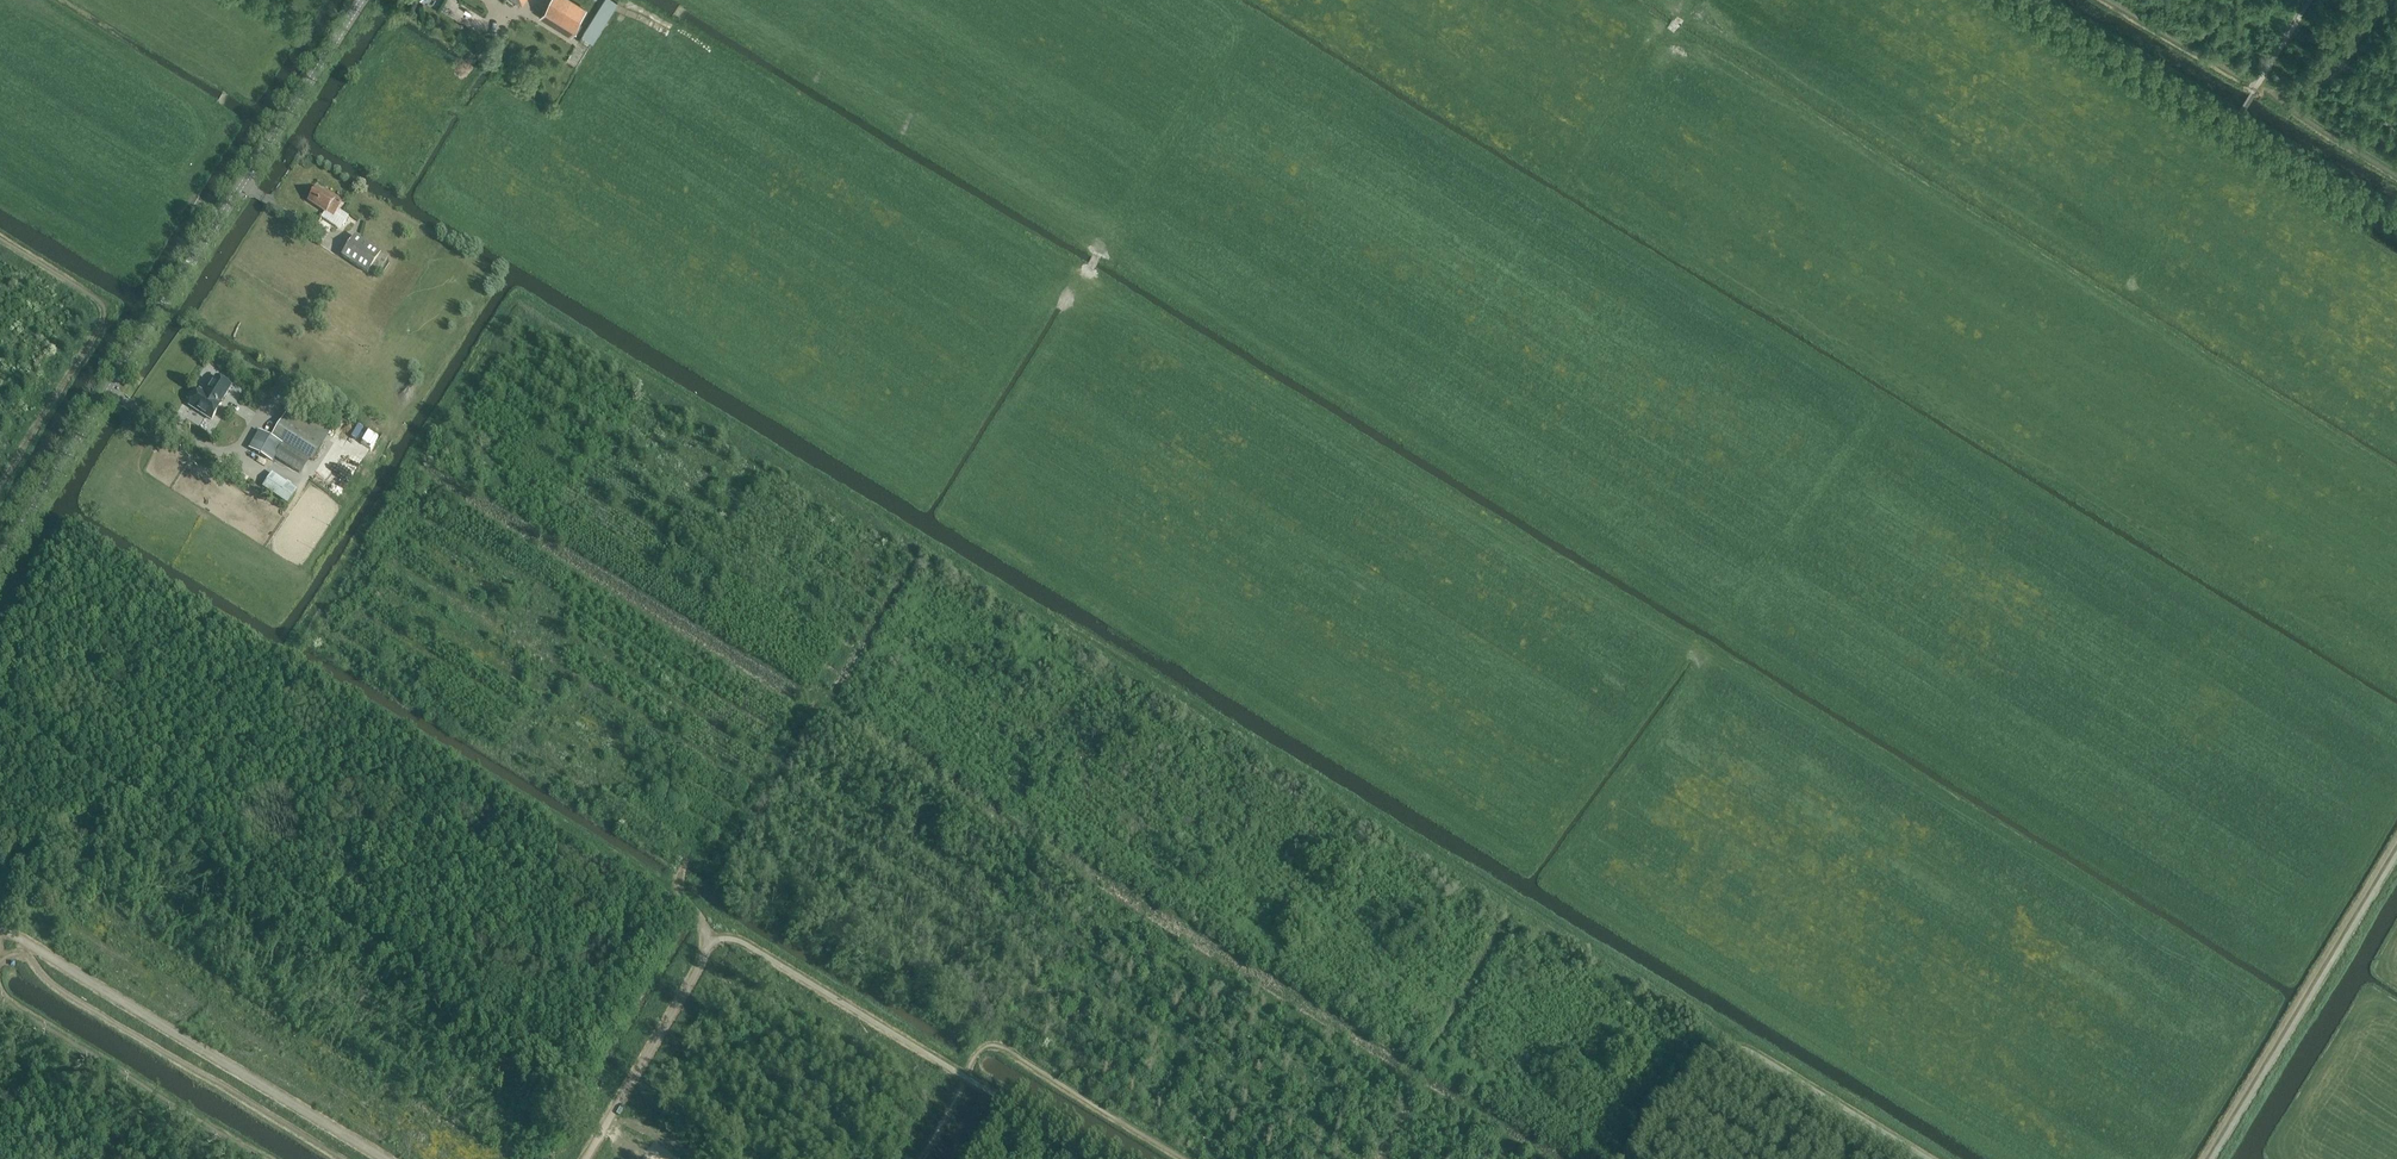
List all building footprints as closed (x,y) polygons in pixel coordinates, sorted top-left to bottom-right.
[(540,17),(571,36),(582,17),(555,0),(550,0),(540,17)] [(586,30),(597,36),(618,2),(614,0),(605,0),(586,30)] [(317,188),(309,200),(334,217),(343,203),(325,191),(324,193),(317,188)] [(388,259),(382,254),(382,253),(356,236),(342,256),(368,274),(370,272),(376,277),(388,259)] [(232,386),(217,376),(206,393),(200,390),(190,406),(212,420),(222,404),(221,403),(232,386)] [(313,459),(332,429),(292,404),(273,435),(313,459)] [(259,431),(249,448),(261,455),(262,455),(273,462),(283,444),(259,430),(259,431)] [(298,489),(273,472),(263,486),(288,503),(298,489)]
